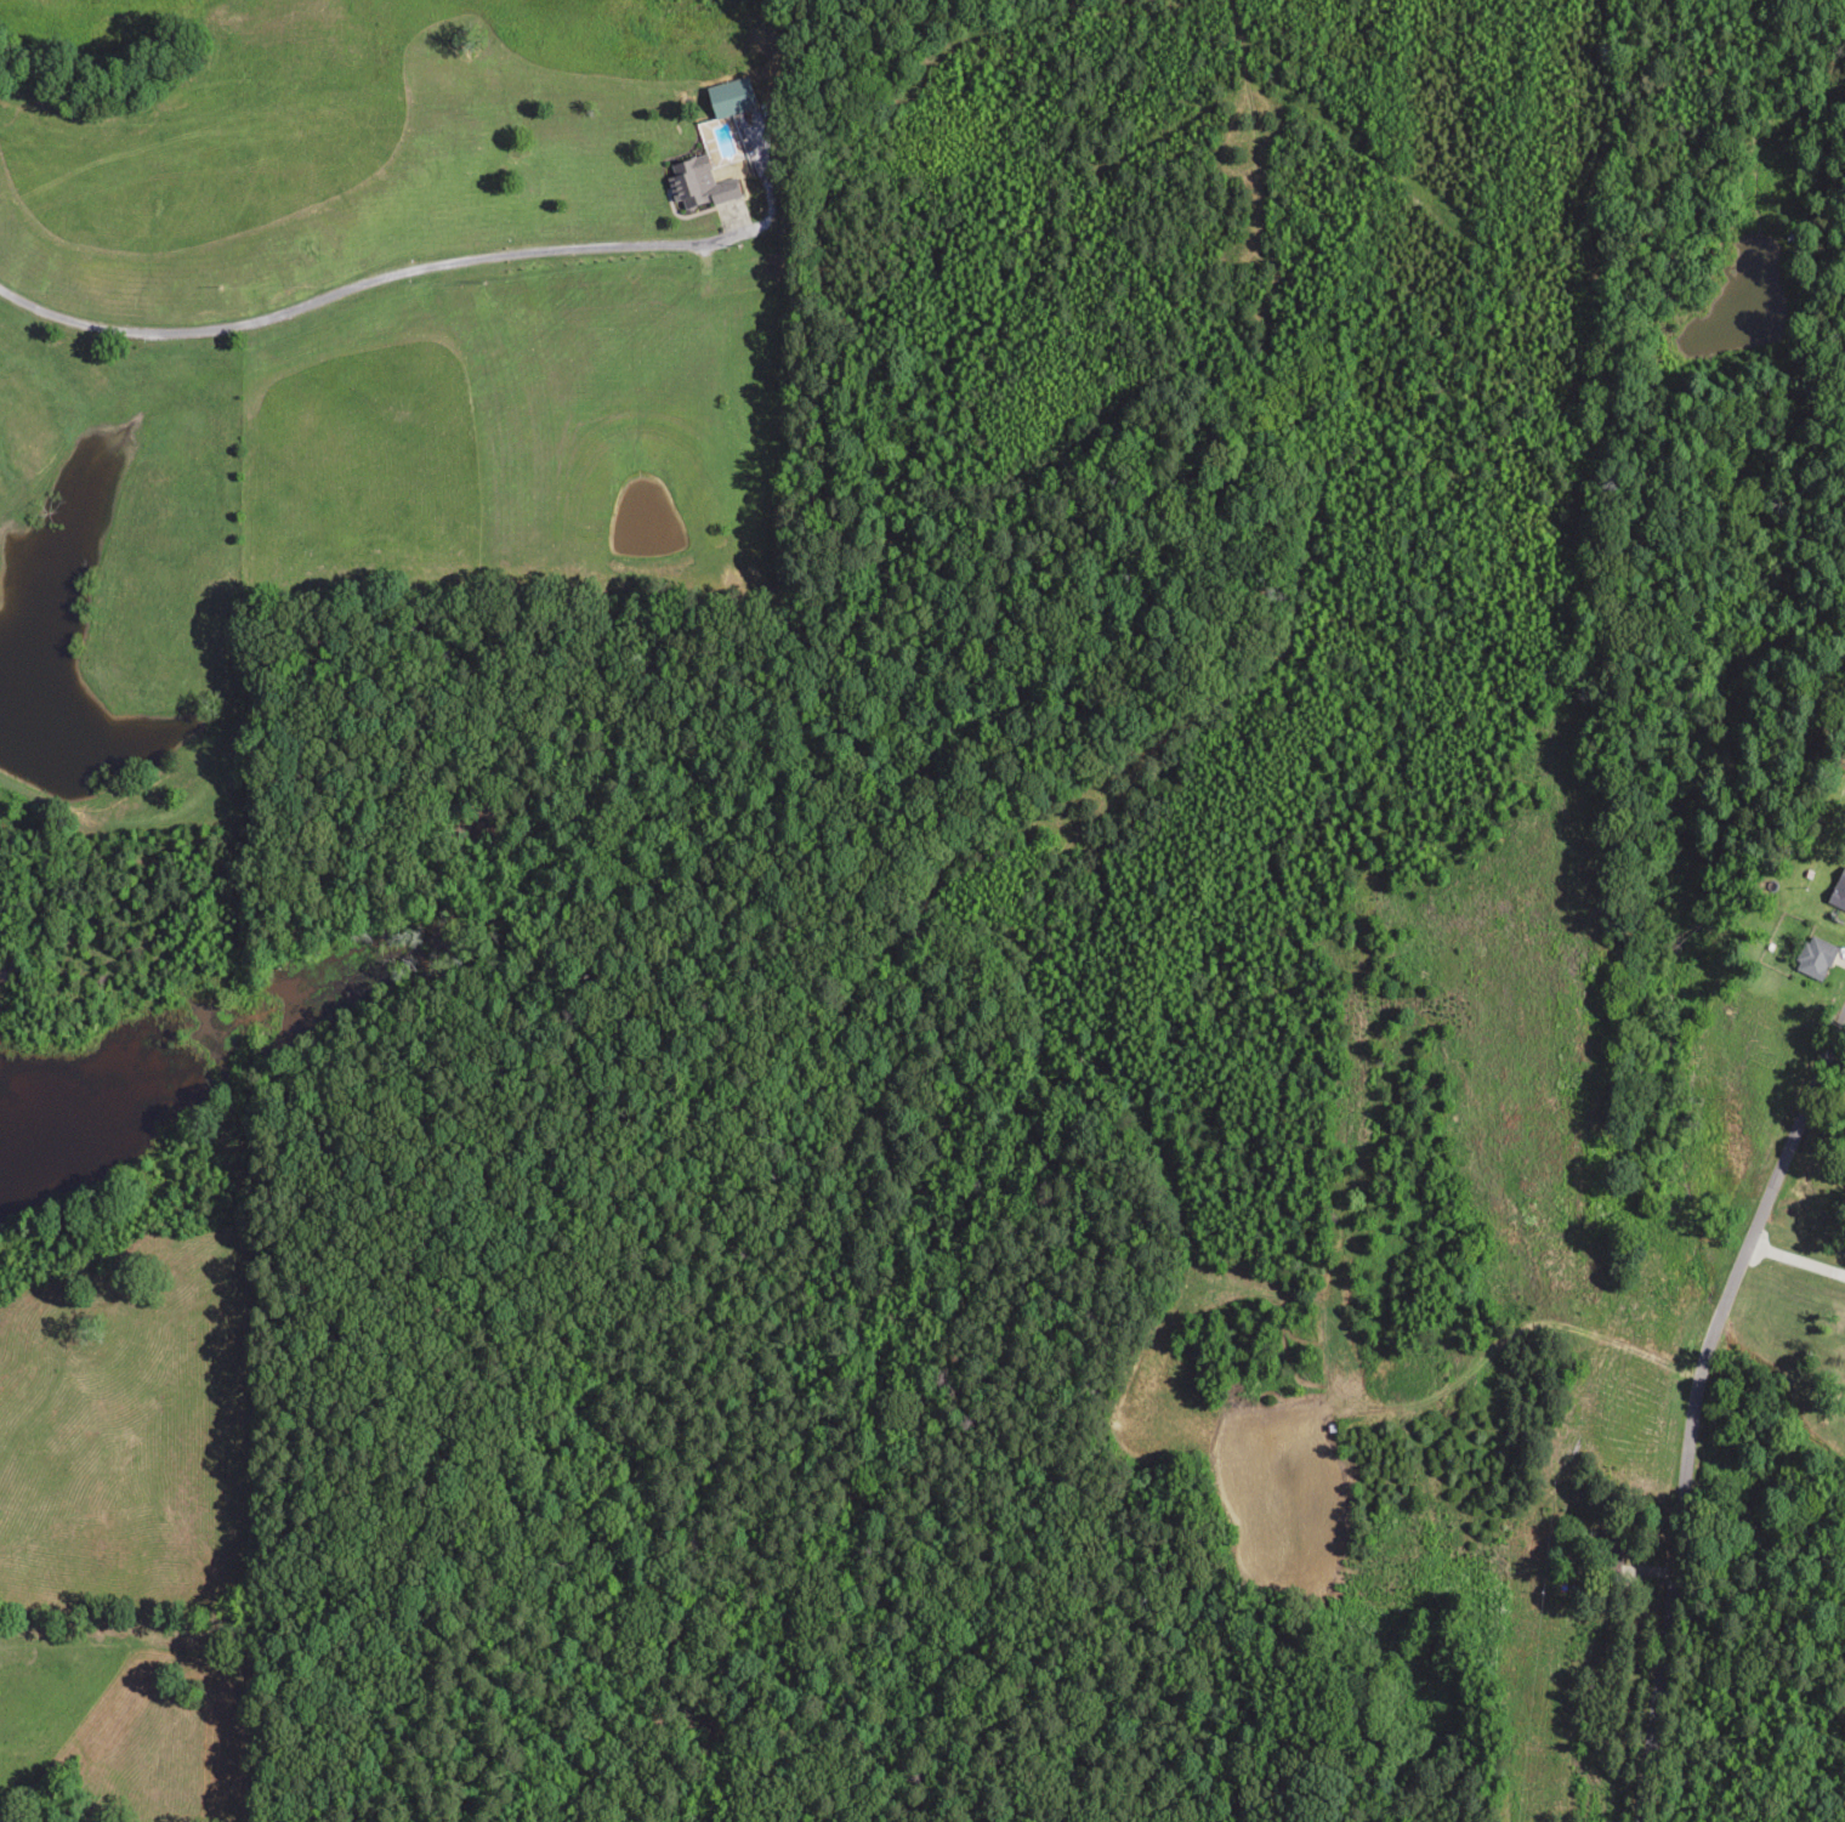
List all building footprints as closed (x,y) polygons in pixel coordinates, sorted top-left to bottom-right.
[(702,88),(710,119),(752,108),(744,77),(702,88)] [(669,172),(679,211),(738,197),(734,178),(748,175),(740,139),(734,140),(730,124),(726,124),(729,138),(717,141),(719,148),(703,151),(706,163),(669,172)] [(1843,865),(1822,899),(1844,913),(1844,866),(1843,865)] [(1836,950),(1808,934),(1789,967),(1817,983),(1836,950)]
